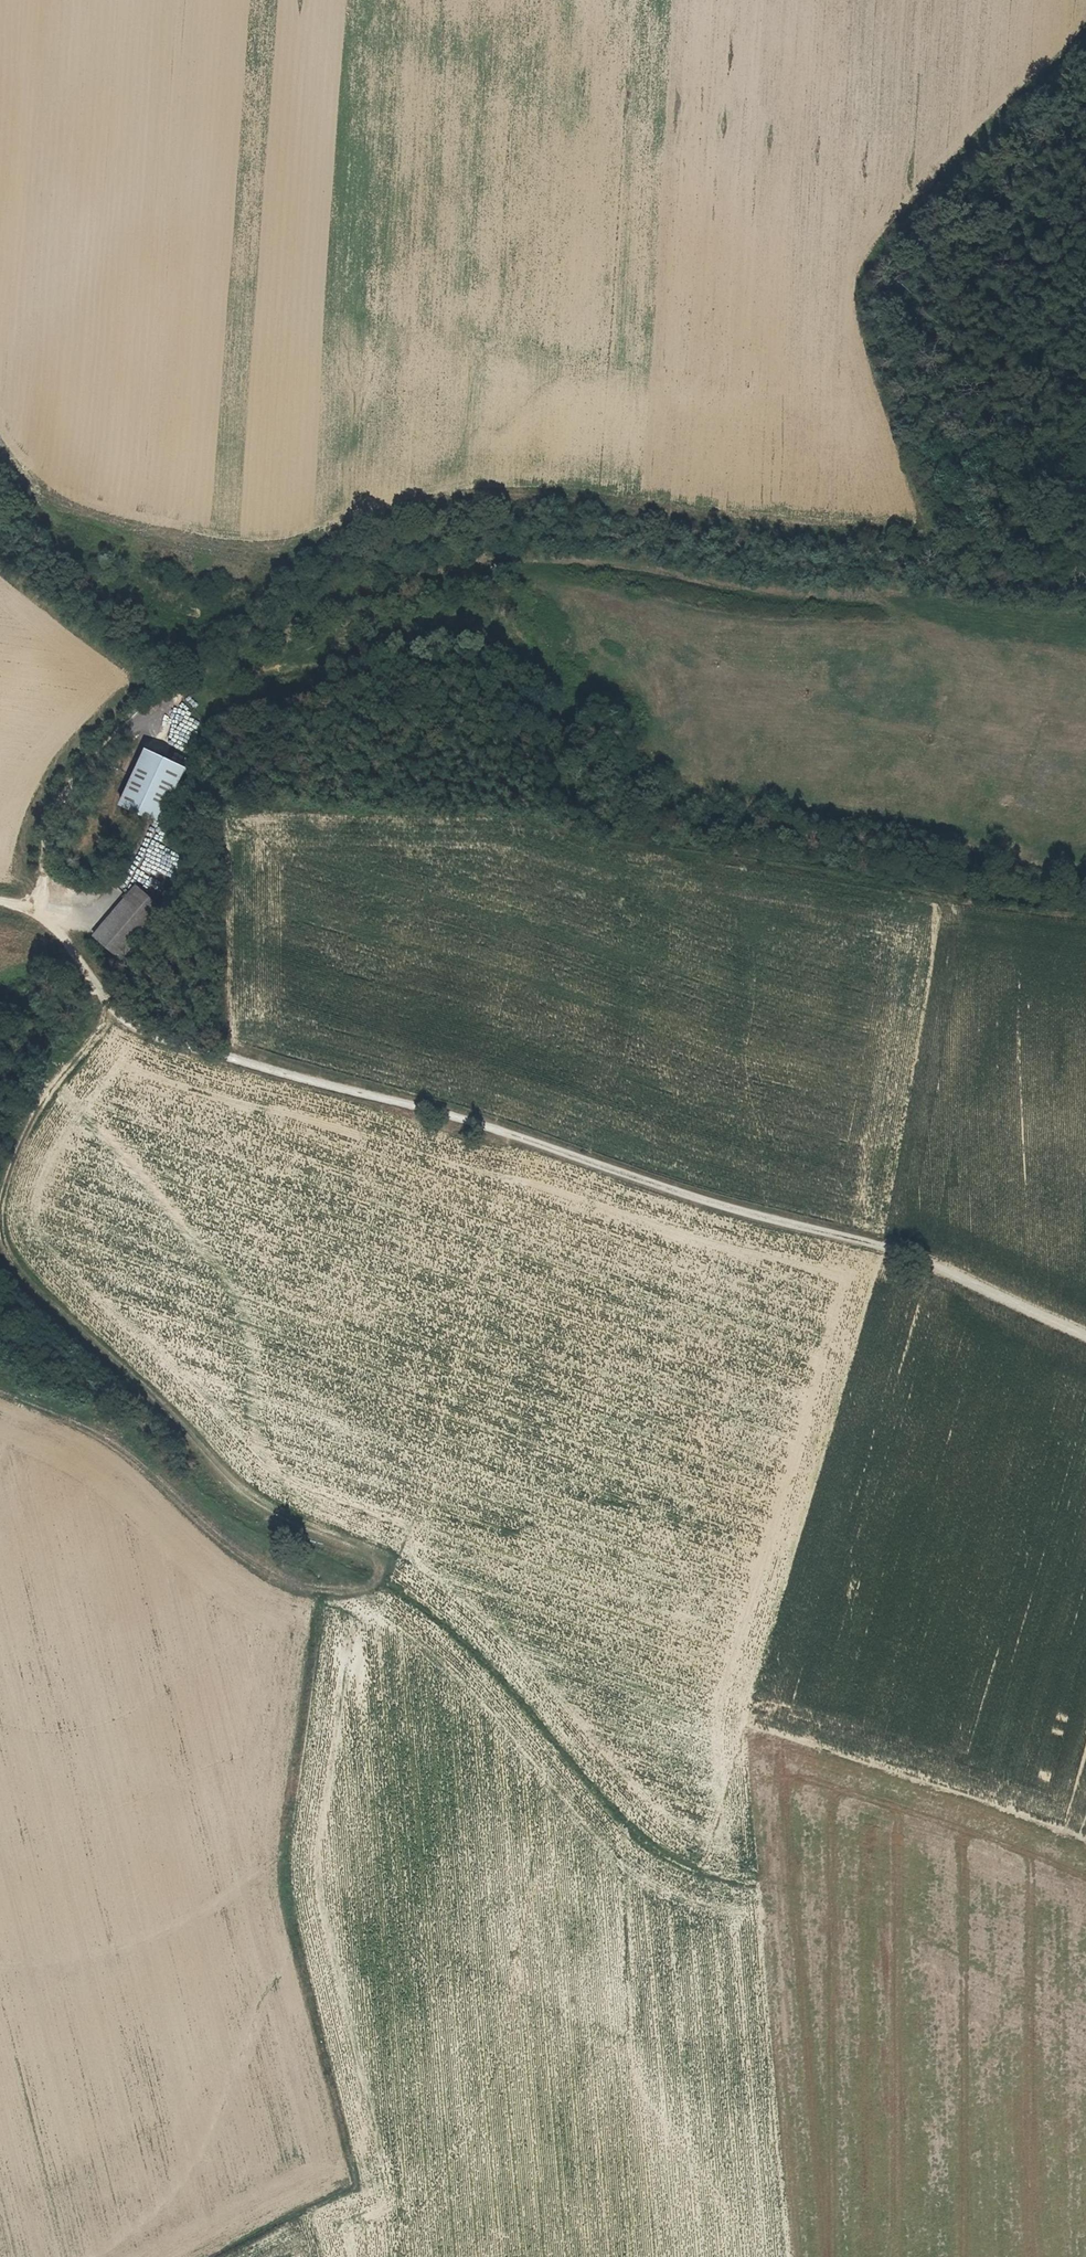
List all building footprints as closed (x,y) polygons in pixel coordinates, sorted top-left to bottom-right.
[(148,748),(122,804),(162,822),(188,766),(148,748)] [(138,844),(115,831),(111,840),(133,853),(138,844)] [(138,885),(94,936),(126,965),(167,911),(138,885)]
